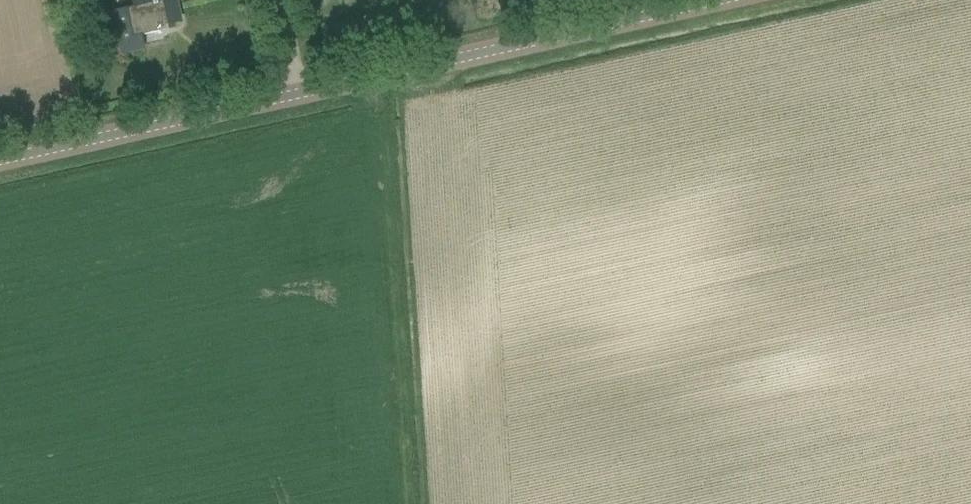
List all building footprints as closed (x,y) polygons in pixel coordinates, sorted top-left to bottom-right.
[(140,35),(165,30),(164,25),(180,21),(176,0),(131,0),(133,7),(112,11),(117,33),(121,53),(143,48),(140,35)]
